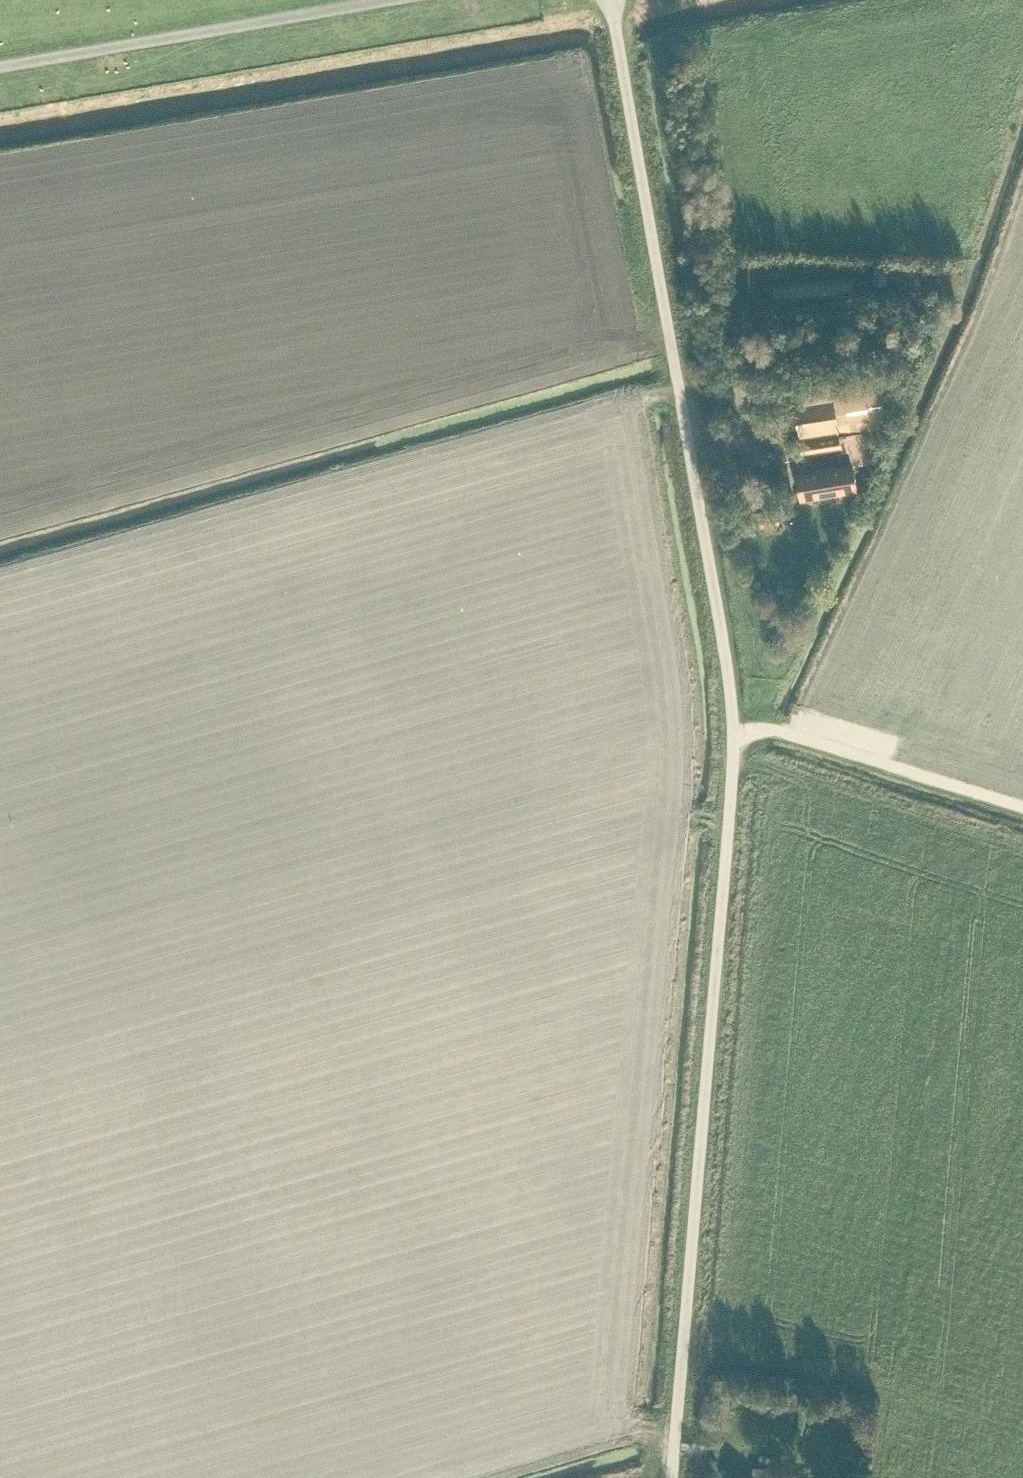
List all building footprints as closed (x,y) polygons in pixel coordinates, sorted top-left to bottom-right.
[(859,489),(854,463),(878,458),(873,428),(889,425),(885,401),(905,397),(900,364),(831,377),(834,399),(794,406),(799,439),(802,454),(796,455),(799,471),(795,471),(800,499),(859,489)] [(765,1467),(753,1466),(752,1477),(764,1477),(765,1467)]
